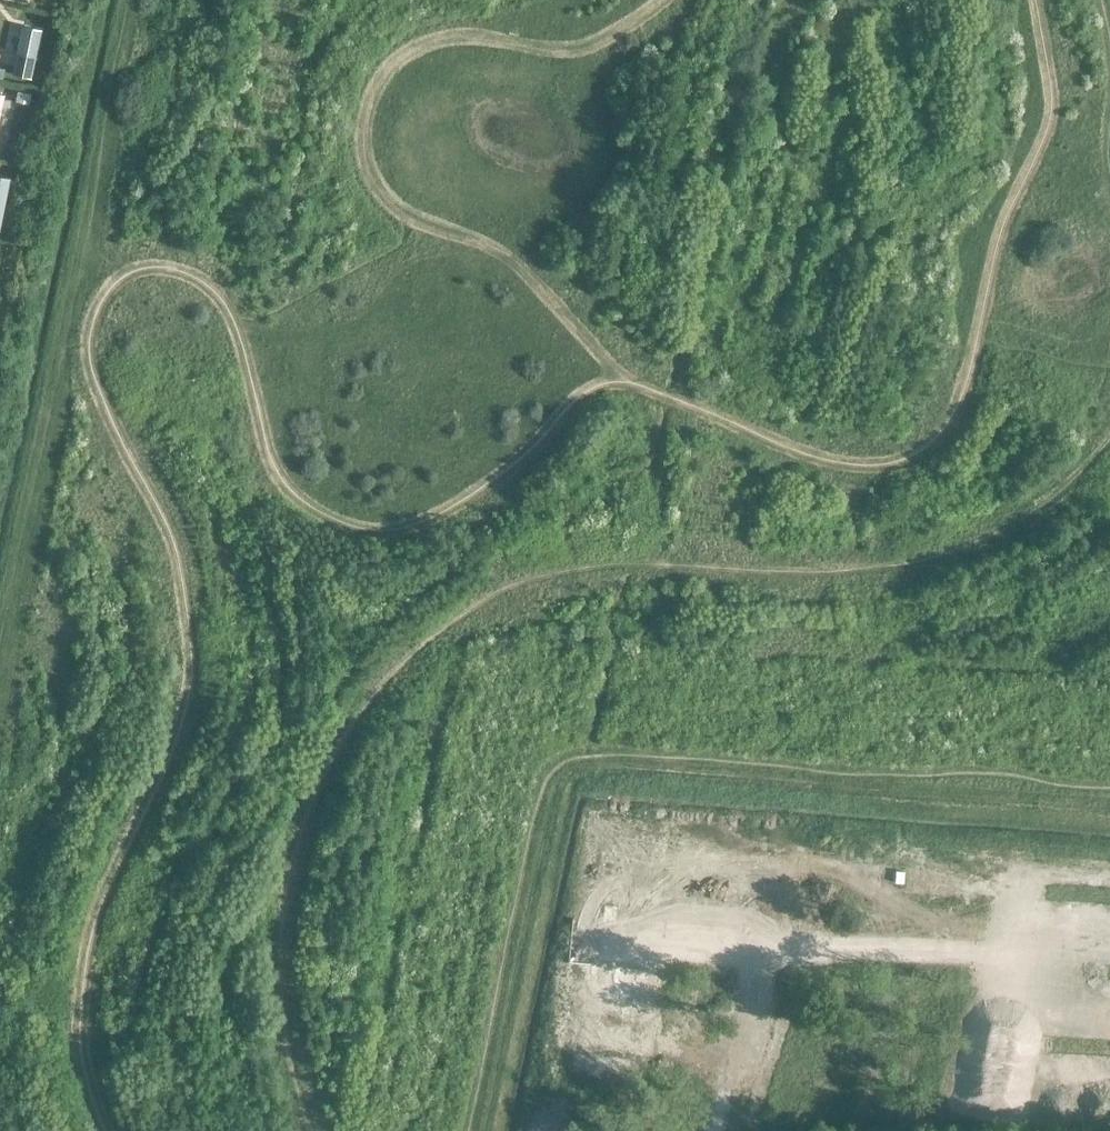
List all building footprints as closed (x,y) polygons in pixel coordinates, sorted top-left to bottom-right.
[(32,77),(42,29),(25,25),(15,73),(32,77)] [(10,178),(0,176),(0,229),(10,178)] [(563,1050),(656,1059),(664,970),(571,962),(563,1050)]
